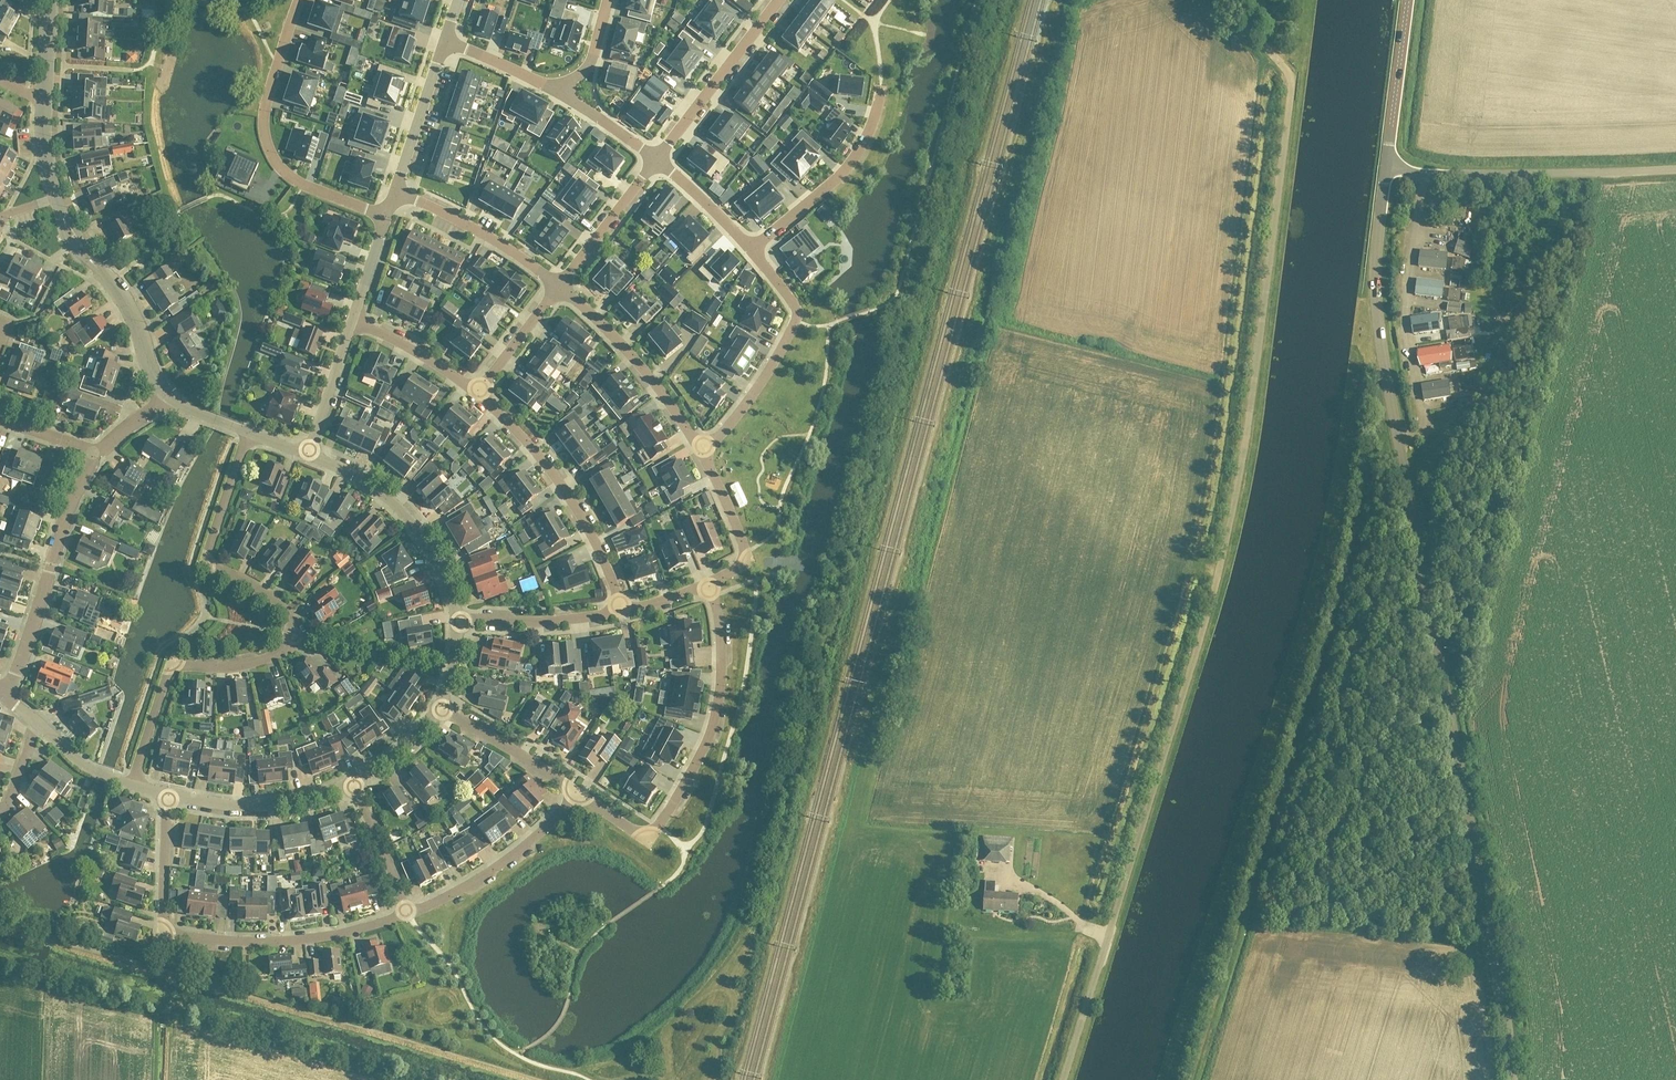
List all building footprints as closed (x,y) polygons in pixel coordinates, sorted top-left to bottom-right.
[(12,28),(18,18),(8,12),(12,5),(2,0),(0,0),(0,22),(12,28)] [(77,8),(81,8),(81,16),(90,17),(92,17),(112,18),(112,4),(106,4),(105,2),(105,0),(77,0),(77,8)] [(334,4),(352,9),(355,0),(336,0),(334,4)] [(375,13),(378,0),(372,0),(369,11),(375,13)] [(395,8),(397,2),(390,0),(380,0),(379,3),(395,8)] [(403,5),(426,13),(430,0),(405,0),(403,5)] [(549,19),(560,23),(563,12),(567,3),(558,0),(555,0),(549,19)] [(626,12),(637,15),(635,21),(649,25),(654,6),(631,0),(629,0),(626,12)] [(701,13),(723,30),(726,26),(728,27),(733,20),(719,10),(724,4),(718,0),(708,0),(707,1),(709,2),(701,13)] [(811,3),(827,15),(834,5),(827,0),(813,0),(811,3)] [(811,3),(803,12),(820,25),(827,15),(811,3)] [(315,4),(312,16),(340,25),(343,14),(315,4)] [(396,10),(392,23),(406,27),(408,21),(422,25),(426,13),(403,5),(401,12),(396,10)] [(355,10),(352,17),(369,22),(371,16),(355,10)] [(565,24),(557,49),(564,51),(563,52),(566,53),(566,52),(573,54),(576,46),(578,46),(580,37),(579,37),(582,29),(575,27),(578,17),(563,12),(560,23),(565,24)] [(803,12),(796,22),(812,34),(820,25),(803,12)] [(482,13),(474,36),(490,41),(493,32),(495,32),(495,33),(502,36),(507,21),(500,19),(499,19),(497,19),(497,18),(482,13)] [(690,23),(686,28),(698,38),(702,32),(714,41),(723,30),(701,13),(692,24),(690,23)] [(312,16),(308,27),(336,37),(340,25),(312,16)] [(77,24),(76,38),(104,40),(104,32),(110,33),(111,19),(105,19),(91,18),(91,25),(78,24),(77,24)] [(117,19),(117,25),(131,27),(132,21),(117,19)] [(6,39),(12,28),(0,22),(0,36),(6,39)] [(617,28),(614,40),(634,45),(637,34),(644,36),(646,27),(630,22),(627,31),(619,28),(617,28)] [(796,22),(789,31),(805,44),(812,34),(796,22)] [(393,28),(388,44),(389,44),(398,47),(396,52),(393,62),(393,63),(394,61),(410,67),(410,66),(409,65),(412,56),(413,55),(412,55),(414,50),(415,49),(414,49),(416,42),(415,42),(415,43),(413,42),(404,39),(406,33),(393,28)] [(726,31),(718,42),(730,50),(738,39),(726,31)] [(789,31),(781,41),(797,54),(805,44),(789,31)] [(510,35),(505,49),(513,52),(513,53),(518,55),(519,54),(525,56),(527,50),(531,51),(530,51),(531,51),(538,53),(543,38),(528,33),(526,39),(510,35)] [(681,43),(673,54),(693,69),(702,58),(690,49),(694,43),(682,34),(677,39),(681,43)] [(76,38),(75,52),(78,52),(84,53),(84,61),(103,62),(103,59),(103,53),(104,40),(76,38)] [(301,48),(296,63),(323,72),(325,65),(328,57),(321,55),(325,43),(311,38),(307,50),(301,48)] [(345,40),(343,46),(360,52),(362,45),(345,40)] [(614,40),(611,52),(621,55),(619,61),(633,65),(635,58),(630,57),(634,45),(614,40)] [(660,61),(656,67),(668,76),(672,71),(684,80),(693,69),(673,54),(665,64),(660,61)] [(128,65),(137,65),(138,55),(128,55),(128,65)] [(770,55),(763,65),(778,77),(778,78),(780,79),(788,69),(790,70),(794,65),(783,57),(779,62),(770,55)] [(712,60),(710,64),(719,70),(721,66),(712,60)] [(763,65),(755,75),(771,87),(778,78),(778,77),(763,65)] [(379,67),(372,87),(399,95),(399,93),(401,94),(404,85),(402,85),(403,82),(397,80),(389,78),(391,71),(379,67)] [(608,71),(604,87),(605,87),(607,87),(606,90),(618,93),(619,90),(624,92),(625,93),(625,92),(632,94),(634,83),(638,71),(624,67),(622,75),(609,71),(608,71)] [(293,76),(288,90),(313,98),(319,78),(306,73),(304,80),(293,76)] [(461,75),(457,87),(486,97),(488,92),(478,88),(480,81),(473,79),(461,75)] [(755,75),(748,84),(764,96),(771,87),(755,75)] [(838,78),(836,96),(862,99),(864,82),(838,78)] [(74,85),(73,98),(95,100),(105,100),(107,80),(93,79),(93,83),(93,86),(77,85),(74,85)] [(652,79),(643,91),(659,103),(660,101),(668,91),(652,79)] [(812,82),(808,88),(819,96),(827,103),(832,97),(823,91),(812,82)] [(748,84),(741,94),(757,106),(757,105),(764,96),(748,84)] [(372,87),(366,107),(378,111),(381,104),(395,108),(395,106),(397,106),(400,98),(398,97),(399,95),(372,87)] [(457,87),(454,98),(472,105),(475,98),(485,101),(486,97),(457,87)] [(288,90),(284,103),(295,107),(292,113),(306,118),(313,98),(288,90)] [(800,100),(795,106),(804,113),(809,107),(819,114),(826,106),(807,91),(800,100)] [(505,103),(501,117),(507,120),(505,122),(512,125),(515,120),(522,123),(534,101),(521,94),(519,97),(514,107),(505,103)] [(741,94),(733,103),(751,117),(759,107),(757,105),(757,106),(741,94)] [(73,98),(72,112),(89,113),(89,115),(85,115),(85,121),(109,123),(110,109),(106,109),(106,100),(105,100),(95,100),(73,98)] [(454,98),(450,110),(479,119),(480,115),(470,111),(472,105),(454,98)] [(534,101),(522,123),(529,127),(526,133),(532,136),(533,134),(538,137),(546,124),(540,121),(546,111),(547,108),(534,101)] [(4,137),(8,130),(13,132),(22,116),(17,113),(10,109),(12,106),(8,104),(0,118),(0,125),(3,127),(0,133),(0,135),(4,137)] [(636,105),(627,118),(645,132),(654,119),(636,105)] [(359,110),(356,120),(361,122),(358,130),(384,139),(389,126),(373,121),(375,115),(359,110)] [(450,110),(446,122),(458,125),(465,128),(467,121),(477,124),(479,119),(450,110)] [(832,127),(822,141),(836,151),(850,133),(840,125),(844,119),(834,111),(825,123),(832,127)] [(724,116),(716,126),(738,142),(750,128),(733,115),(730,120),(724,116)] [(564,119),(548,140),(555,146),(550,154),(563,164),(575,148),(579,142),(573,137),(578,130),(564,119)] [(786,132),(794,124),(788,119),(781,128),(786,132)] [(100,126),(87,127),(81,128),(82,135),(73,135),(74,151),(94,149),(101,148),(101,139),(100,126)] [(716,126),(709,135),(710,136),(716,141),(712,146),(723,154),(734,140),(738,143),(738,142),(716,126)] [(765,126),(761,132),(766,135),(770,130),(765,126)] [(350,137),(347,147),(362,153),(365,146),(380,151),(384,139),(358,130),(356,139),(350,137)] [(594,131),(590,136),(594,139),(598,134),(594,131)] [(293,132),(286,152),(296,155),(295,159),(311,165),(315,150),(323,152),(328,137),(320,135),(316,144),(302,140),(304,135),(293,132)] [(443,132),(439,144),(468,154),(469,149),(459,145),(461,138),(454,136),(443,132)] [(795,148),(790,154),(809,172),(819,160),(807,149),(812,143),(801,133),(791,144),(795,148)] [(439,144),(435,155),(454,161),(456,155),(466,158),(468,154),(439,144)] [(13,170),(15,166),(13,165),(16,158),(0,149),(0,163),(13,170)] [(591,158),(586,165),(598,174),(603,168),(611,175),(612,176),(613,175),(613,174),(621,164),(622,164),(623,163),(621,162),(620,161),(622,159),(615,154),(614,156),(606,150),(605,149),(604,150),(604,151),(596,161),(595,161),(591,158)] [(697,151),(688,163),(690,164),(688,166),(694,170),(695,168),(710,180),(715,173),(719,176),(728,164),(715,154),(710,161),(697,151)] [(82,165),(77,166),(80,182),(102,178),(101,169),(110,167),(108,153),(81,158),(82,165)] [(354,167),(348,185),(367,192),(370,182),(368,181),(373,167),(363,163),(365,157),(352,153),(348,165),(354,167)] [(780,156),(770,167),(781,177),(786,171),(799,183),(809,172),(790,154),(785,160),(780,156)] [(435,155),(431,167),(460,176),(462,171),(451,168),(454,161),(435,155)] [(257,176),(254,175),(258,167),(256,167),(257,164),(240,156),(235,166),(229,163),(225,173),(219,171),(215,181),(223,184),(224,181),(231,184),(230,187),(237,191),(239,186),(248,190),(251,183),(254,175),(257,177),(257,176)] [(0,163),(0,177),(4,179),(10,182),(13,176),(12,175),(11,174),(13,170),(0,163)] [(567,164),(562,171),(565,173),(570,167),(567,164)] [(521,166),(518,171),(524,174),(527,170),(521,166)] [(431,167),(427,179),(439,182),(446,185),(448,178),(459,181),(460,176),(431,167)] [(527,170),(524,174),(530,178),(533,173),(527,170)] [(572,179),(564,189),(588,207),(590,205),(591,206),(596,200),(595,199),(596,197),(594,195),(584,187),(589,181),(578,172),(572,179)] [(487,174),(478,190),(484,194),(479,203),(491,210),(502,190),(505,184),(487,174)] [(771,175),(752,190),(770,213),(773,211),(774,212),(781,207),(779,205),(782,203),(773,193),(781,186),(782,186),(771,174),(770,175),(771,175)] [(2,191),(4,188),(5,189),(7,188),(10,182),(4,179),(0,177),(0,190),(2,191)] [(117,194),(111,197),(108,191),(115,188),(111,180),(97,186),(101,193),(87,199),(94,214),(114,205),(114,204),(120,201),(121,200),(118,194),(117,194)] [(723,193),(713,185),(709,191),(719,199),(723,193)] [(564,189),(551,206),(562,215),(567,208),(580,218),(581,216),(583,217),(588,211),(586,210),(588,207),(564,189)] [(502,190),(491,210),(501,216),(513,196),(502,190)] [(733,206),(743,218),(750,212),(759,222),(761,220),(763,222),(769,216),(768,215),(770,213),(752,190),(734,206),(733,206)] [(648,212),(645,216),(658,225),(652,232),(651,234),(658,239),(668,228),(662,223),(667,216),(668,215),(668,216),(669,215),(668,215),(672,210),(673,210),(673,209),(678,202),(664,191),(658,199),(657,199),(658,200),(655,203),(654,204),(652,207),(651,208),(649,212),(648,211),(648,212)] [(513,196),(501,216),(512,222),(523,202),(513,196)] [(539,201),(523,222),(531,228),(543,212),(547,206),(539,201)] [(141,216),(136,206),(127,211),(133,221),(141,216)] [(536,243),(535,244),(536,245),(550,255),(551,256),(551,255),(558,247),(559,246),(558,246),(560,244),(561,243),(560,243),(567,235),(568,234),(567,234),(559,228),(561,225),(561,226),(562,225),(561,225),(565,220),(565,221),(566,220),(565,220),(553,210),(552,210),(547,206),(548,206),(547,206),(543,212),(548,216),(549,216),(555,221),(553,224),(553,223),(552,222),(552,223),(536,244),(536,243)] [(115,245),(131,237),(123,221),(126,219),(123,213),(107,221),(111,228),(107,230),(115,245)] [(333,217),(322,247),(338,253),(343,239),(351,243),(357,227),(333,217)] [(674,225),(662,238),(667,243),(669,241),(678,250),(699,228),(693,223),(692,224),(688,220),(679,230),(674,225)] [(699,228),(678,250),(680,249),(689,258),(686,261),(691,266),(703,253),(698,249),(708,239),(704,235),(705,234),(699,228)] [(505,230),(501,234),(511,242),(515,237),(505,230)] [(805,231),(787,245),(796,256),(794,258),(793,258),(791,259),(792,260),(788,263),(786,265),(791,271),(790,272),(796,279),(797,278),(802,285),(808,280),(808,281),(810,279),(816,274),(814,272),(816,270),(809,261),(807,262),(805,261),(800,254),(815,243),(805,231)] [(412,232),(398,260),(403,262),(406,256),(415,261),(426,239),(412,232)] [(426,239),(415,261),(423,265),(420,271),(424,273),(438,245),(426,239)] [(1473,247),(1458,242),(1454,255),(1469,260),(1473,247)] [(438,245),(424,273),(428,275),(431,269),(440,274),(451,252),(438,245)] [(317,252),(312,265),(319,267),(315,277),(337,286),(343,269),(327,263),(330,257),(317,252)] [(451,252),(440,274),(449,278),(446,284),(450,286),(453,281),(465,258),(451,252)] [(1446,254),(1420,252),(1419,268),(1444,271),(1446,254)] [(709,261),(697,273),(708,284),(712,280),(718,286),(737,266),(733,262),(734,260),(729,255),(728,257),(727,256),(715,267),(709,261)] [(0,272),(0,283),(7,286),(10,279),(18,283),(28,264),(16,258),(9,270),(3,267),(0,272)] [(477,258),(466,272),(480,282),(486,275),(479,270),(484,263),(477,258)] [(1463,273),(1465,261),(1453,259),(1451,271),(1463,273)] [(28,264),(18,283),(25,287),(22,294),(34,301),(41,287),(34,283),(41,271),(28,264)] [(608,267),(593,284),(596,286),(594,288),(599,292),(601,291),(603,293),(605,291),(608,295),(616,287),(622,292),(633,279),(623,270),(618,276),(608,267)] [(177,305),(178,304),(173,297),(174,296),(165,282),(172,277),(166,268),(155,275),(161,284),(147,293),(153,303),(155,302),(163,314),(168,311),(173,318),(200,299),(196,293),(178,306),(177,305)] [(395,271),(392,277),(398,280),(401,274),(395,271)] [(497,278),(492,284),(497,288),(494,293),(506,302),(510,297),(515,301),(517,299),(518,301),(525,292),(523,290),(525,288),(520,284),(521,283),(508,274),(507,275),(502,271),(501,272),(500,271),(496,277),(497,278)] [(743,272),(739,280),(750,286),(754,278),(743,272)] [(1462,282),(1463,274),(1451,273),(1450,281),(1462,282)] [(1415,297),(1441,301),(1443,284),(1417,281),(1415,297)] [(459,291),(464,294),(468,286),(463,283),(459,291)] [(327,300),(330,292),(311,285),(309,290),(302,309),(318,315),(317,316),(327,320),(331,308),(322,305),(325,299),(327,300)] [(395,290),(386,309),(397,314),(406,296),(395,290)] [(484,304),(479,310),(498,324),(506,314),(506,313),(506,312),(506,313),(496,305),(500,299),(488,290),(479,300),(484,304)] [(1466,298),(1466,294),(1461,293),(1461,291),(1449,290),(1448,302),(1459,303),(1460,298),(1466,298)] [(74,319),(90,308),(81,295),(69,303),(65,297),(53,306),(62,318),(69,313),(74,319)] [(624,299),(618,304),(621,306),(620,307),(619,308),(620,309),(635,325),(636,326),(637,325),(641,321),(645,326),(661,310),(656,305),(648,312),(632,296),(633,296),(632,295),(631,296),(627,300),(625,298),(624,299)] [(406,296),(397,314),(407,320),(416,302),(406,296)] [(677,311),(686,301),(681,296),(671,306),(677,311)] [(746,316),(741,325),(755,333),(761,324),(768,328),(776,313),(753,301),(745,315),(746,316)] [(211,309),(220,321),(228,314),(219,302),(211,309)] [(416,302),(407,320),(418,325),(428,307),(416,302)] [(1460,316),(1461,306),(1448,304),(1446,314),(1460,316)] [(280,305),(278,310),(287,314),(290,308),(280,305)] [(470,313),(462,324),(474,333),(480,338),(484,332),(489,335),(488,335),(489,336),(490,335),(489,335),(498,324),(479,310),(475,307),(470,313)] [(442,310),(437,317),(438,317),(443,321),(452,327),(457,321),(448,314),(442,310)] [(208,359),(209,355),(207,352),(203,351),(196,355),(193,350),(194,349),(185,336),(198,327),(188,312),(170,324),(180,340),(169,347),(176,359),(178,358),(187,371),(201,362),(200,361),(201,360),(205,361),(208,359)] [(780,313),(772,325),(781,331),(789,318),(780,313)] [(691,314),(683,326),(698,336),(706,324),(691,314)] [(282,323),(301,331),(304,322),(285,315),(282,323)] [(1440,333),(1437,316),(1411,320),(1413,337),(1440,333)] [(84,348),(92,343),(110,330),(101,317),(87,327),(83,321),(70,330),(84,348)] [(1450,331),(1462,329),(1460,318),(1448,320),(1450,331)] [(1465,329),(1472,328),(1471,318),(1463,319),(1465,329)] [(556,332),(555,333),(563,339),(559,344),(569,352),(584,363),(590,355),(581,348),(589,338),(579,331),(580,330),(574,325),(573,326),(565,320),(562,325),(559,325),(556,330),(556,332)] [(450,345),(450,346),(450,347),(451,347),(469,361),(470,361),(470,360),(480,348),(480,347),(480,346),(480,347),(475,343),(479,338),(457,321),(452,328),(459,334),(450,346),(450,345)] [(664,326),(648,339),(665,359),(681,346),(675,340),(680,336),(674,328),(669,333),(664,326)] [(297,351),(313,357),(322,336),(305,329),(303,334),(295,331),(291,339),(300,343),(297,351)] [(735,329),(728,340),(735,344),(729,352),(748,365),(750,363),(752,364),(756,358),(754,356),(757,352),(743,342),(747,336),(735,329)] [(1449,344),(1416,349),(1419,364),(1451,359),(1449,344)] [(539,354),(537,357),(555,371),(561,364),(566,368),(574,358),(563,349),(559,355),(546,345),(545,346),(543,346),(539,352),(539,354)] [(11,358),(9,364),(29,371),(32,363),(39,366),(44,354),(31,349),(29,356),(15,351),(12,359),(11,358)] [(1455,362),(1467,360),(1465,349),(1453,350),(1455,362)] [(1468,351),(1472,360),(1477,358),(1473,349),(1468,351)] [(97,361),(93,373),(115,381),(119,368),(112,366),(114,358),(95,352),(92,359),(97,361)] [(718,356),(710,367),(722,375),(726,369),(740,378),(743,373),(745,374),(749,368),(747,367),(748,365),(729,352),(724,360),(718,356)] [(388,362),(372,355),(369,363),(367,362),(364,369),(366,369),(363,376),(378,383),(379,381),(389,386),(395,373),(388,370),(388,371),(384,369),(388,362)] [(285,370),(280,384),(301,392),(308,375),(299,372),(303,363),(285,356),(280,368),(285,370)] [(532,360),(528,366),(529,368),(528,369),(540,379),(536,384),(536,385),(547,393),(555,382),(549,378),(555,371),(537,357),(535,360),(532,360)] [(37,374),(29,371),(9,364),(7,370),(8,370),(6,378),(9,379),(20,383),(17,391),(29,396),(34,381),(37,374)] [(590,371),(578,387),(583,391),(595,375),(590,371)] [(704,387),(696,396),(697,397),(697,396),(703,401),(702,402),(707,406),(709,405),(715,410),(714,410),(715,411),(718,406),(719,407),(724,402),(722,401),(726,396),(725,396),(725,397),(719,392),(725,385),(724,385),(717,380),(707,372),(707,371),(697,383),(698,384),(698,383),(704,387)] [(110,394),(115,381),(93,373),(90,381),(83,378),(79,391),(95,397),(97,391),(99,390),(110,394)] [(606,376),(591,388),(599,398),(605,405),(630,385),(629,385),(624,379),(623,381),(619,376),(619,375),(617,377),(607,385),(603,379),(606,376)] [(399,400),(410,407),(425,385),(421,382),(422,381),(415,376),(414,378),(413,377),(405,389),(399,386),(392,397),(398,401),(399,400)] [(1460,393),(1472,391),(1470,379),(1458,381),(1460,393)] [(512,390),(509,394),(531,411),(536,404),(542,409),(551,396),(547,393),(536,385),(531,392),(518,382),(517,383),(516,382),(510,388),(512,390)] [(1451,399),(1448,383),(1421,387),(1424,403),(1451,399)] [(428,407),(437,392),(436,391),(436,390),(430,386),(429,387),(425,385),(410,407),(411,407),(413,403),(419,407),(414,414),(426,422),(433,411),(428,407)] [(630,385),(605,405),(611,412),(619,422),(634,410),(630,413),(625,407),(635,400),(637,398),(636,397),(633,393),(634,391),(630,386),(630,385)] [(275,389),(268,386),(265,392),(273,395),(275,389)] [(67,391),(64,400),(70,402),(66,414),(73,417),(75,418),(74,420),(81,423),(82,420),(94,424),(99,409),(79,402),(81,396),(67,391)] [(290,426),(296,409),(290,407),(293,398),(278,392),(275,401),(273,400),(266,417),(290,426)] [(1461,404),(1473,402),(1472,394),(1459,396),(1461,404)] [(359,398),(356,403),(368,409),(371,405),(361,399),(359,398)] [(581,400),(576,404),(579,407),(581,410),(585,406),(581,400)] [(381,410),(397,419),(402,411),(386,402),(381,410)] [(560,434),(556,437),(564,448),(586,431),(579,422),(591,413),(586,407),(585,406),(581,410),(579,407),(571,412),(573,414),(562,422),(567,429),(560,434)] [(439,428),(449,436),(466,415),(456,407),(446,418),(441,414),(433,424),(438,428),(439,428)] [(344,410),(337,423),(343,426),(336,440),(348,445),(348,446),(357,427),(346,421),(350,412),(344,410)] [(476,424),(466,415),(449,436),(459,444),(458,445),(463,450),(472,440),(467,435),(476,424)] [(633,419),(618,429),(626,440),(632,435),(637,443),(658,429),(656,426),(655,426),(649,417),(646,419),(642,422),(638,416),(633,419)] [(368,432),(364,430),(366,424),(360,421),(357,427),(348,446),(359,451),(368,432)] [(601,422),(589,431),(594,437),(606,428),(601,422)] [(371,457),(378,443),(384,446),(390,432),(384,429),(383,431),(372,425),(368,432),(359,451),(360,451),(371,457)] [(643,451),(636,455),(643,466),(658,456),(663,453),(659,447),(666,442),(660,433),(661,433),(658,429),(637,443),(643,451)] [(586,431),(564,448),(571,458),(592,443),(584,433),(586,432),(586,431)] [(383,464),(393,472),(406,456),(412,448),(405,443),(402,441),(397,436),(388,447),(387,449),(392,453),(384,463),(383,464)] [(481,467),(501,448),(492,438),(481,449),(476,444),(467,453),(471,458),(472,457),(481,467)] [(174,454),(170,452),(152,439),(143,453),(165,468),(172,458),(179,463),(188,450),(180,445),(174,454)] [(592,443),(571,458),(579,469),(591,460),(595,466),(606,458),(602,452),(600,453),(593,443),(592,443)] [(436,455),(440,450),(434,446),(430,450),(436,455)] [(489,477),(494,482),(504,473),(499,468),(510,458),(501,448),(481,467),(490,476),(489,477)] [(22,483),(24,475),(31,457),(19,453),(15,465),(6,462),(2,476),(22,483)] [(422,456),(416,464),(406,456),(393,472),(404,480),(413,469),(418,473),(427,461),(422,456)] [(40,492),(46,475),(38,473),(42,461),(31,457),(24,475),(36,479),(32,490),(40,492)] [(664,463),(651,470),(657,482),(661,479),(664,486),(686,473),(680,462),(667,469),(664,463)] [(427,481),(416,491),(426,501),(442,487),(437,481),(441,477),(441,475),(430,463),(420,473),(427,481)] [(602,476),(590,483),(596,494),(616,483),(614,484),(608,473),(614,469),(610,463),(599,470),(602,476)] [(130,499),(141,481),(143,482),(147,475),(130,464),(123,476),(118,473),(110,486),(130,499)] [(267,496),(279,501),(288,478),(280,475),(283,470),(268,464),(260,485),(270,488),(267,496)] [(508,477),(497,485),(506,496),(511,492),(514,497),(532,484),(523,473),(512,482),(508,477)] [(667,492),(664,494),(670,505),(683,498),(680,492),(693,485),(686,473),(664,486),(667,492)] [(631,474),(620,481),(623,487),(630,483),(630,482),(634,479),(631,474)] [(304,509),(316,514),(321,502),(315,499),(321,485),(306,479),(298,500),(307,503),(304,509)] [(616,483),(596,494),(603,506),(622,494),(616,483)] [(532,484),(514,497),(522,507),(517,511),(522,517),(532,509),(528,503),(540,494),(532,484)] [(442,487),(426,501),(435,512),(445,503),(452,511),(463,503),(452,491),(450,491),(448,493),(442,487)] [(622,494),(603,506),(609,517),(632,504),(629,505),(622,494)] [(333,509),(327,505),(319,518),(325,522),(330,514),(343,521),(354,503),(341,495),(333,509)] [(491,498),(482,502),(488,516),(497,511),(491,498)] [(39,521),(20,514),(21,510),(24,504),(11,499),(9,506),(15,508),(9,524),(16,526),(35,533),(36,531),(38,532),(41,523),(39,522),(39,521)] [(103,507),(99,505),(92,518),(110,529),(118,516),(129,522),(133,515),(107,500),(103,507)] [(137,503),(132,512),(155,525),(160,517),(137,503)] [(247,511),(245,504),(239,505),(240,512),(247,511)] [(632,504),(609,517),(616,528),(629,521),(633,529),(645,522),(640,514),(638,515),(632,504)] [(280,507),(272,505),(270,511),(277,514),(280,507)] [(446,527),(453,539),(480,523),(469,505),(455,514),(459,520),(446,527)] [(363,538),(369,544),(385,529),(373,518),(371,521),(364,514),(345,534),(356,544),(363,538)] [(554,516),(553,514),(540,522),(537,516),(525,523),(529,529),(529,528),(536,541),(542,538),(560,527),(558,522),(559,521),(555,515),(554,516)] [(513,534),(511,529),(501,533),(494,517),(486,520),(495,541),(513,534)] [(697,519),(682,525),(689,540),(693,550),(701,547),(705,555),(720,549),(710,527),(701,530),(697,519)] [(277,532),(287,537),(289,534),(295,537),(299,530),(282,521),(277,532)] [(321,524),(315,521),(311,528),(318,531),(321,524)] [(513,527),(517,533),(525,529),(522,522),(513,527)] [(477,551),(491,543),(480,523),(453,539),(460,551),(473,543),(477,551)] [(35,533),(16,526),(9,524),(3,544),(15,548),(18,540),(31,544),(35,533)] [(246,537),(240,534),(230,554),(244,561),(249,550),(256,554),(267,532),(252,525),(246,537)] [(309,542),(312,539),(316,533),(306,526),(300,534),(309,542)] [(563,531),(560,527),(542,538),(545,544),(538,548),(545,560),(558,552),(555,546),(568,539),(567,538),(568,537),(564,530),(563,531)] [(643,530),(624,536),(628,548),(638,545),(647,542),(643,530)] [(316,533),(312,539),(316,542),(320,542),(324,536),(317,531),(316,533)] [(520,537),(525,546),(532,541),(527,533),(520,537)] [(669,546),(659,550),(669,572),(674,570),(675,571),(684,568),(683,566),(686,565),(683,558),(690,555),(686,546),(681,534),(666,540),(669,546)] [(84,538),(76,554),(79,555),(76,562),(89,568),(92,561),(98,564),(103,554),(111,558),(117,546),(94,535),(91,541),(84,538)] [(515,539),(509,542),(514,553),(520,550),(515,539)] [(281,572),(297,552),(285,543),(278,553),(272,548),(258,566),(270,575),(276,568),(281,572)] [(139,554),(121,546),(118,552),(136,560),(139,554)] [(412,565),(400,546),(381,558),(387,568),(380,572),(387,589),(404,581),(400,573),(412,565)] [(316,577),(309,571),(314,564),(309,559),(311,557),(303,551),(287,571),(295,577),(288,586),(294,591),(295,590),(301,595),(309,584),(310,585),(316,577)] [(468,568),(473,582),(494,574),(491,566),(497,564),(493,551),(470,559),(472,567),(468,568)] [(334,565),(339,571),(350,561),(345,555),(334,565)] [(364,557),(356,555),(355,563),(362,564),(364,557)] [(588,583),(582,568),(575,571),(573,567),(574,566),(571,557),(557,563),(562,576),(560,576),(566,592),(572,590),(573,591),(580,589),(579,587),(588,583)] [(630,565),(628,566),(634,584),(654,577),(649,559),(641,561),(640,557),(629,561),(630,565)] [(355,571),(348,563),(340,570),(346,578),(355,571)] [(18,592),(22,580),(20,579),(23,572),(0,564),(0,586),(18,592)] [(496,580),(494,574),(473,582),(478,595),(482,594),(484,601),(507,593),(502,578),(496,580)] [(531,592),(537,589),(535,583),(528,585),(531,592)] [(14,604),(18,592),(0,586),(0,599),(14,604)] [(405,587),(392,591),(395,598),(401,596),(407,612),(429,604),(423,588),(407,593),(405,587)] [(317,621),(319,624),(337,611),(331,603),(338,598),(330,588),(313,601),(318,607),(310,612),(312,615),(311,617),(315,623),(317,621)] [(391,598),(388,591),(376,595),(378,602),(391,598)] [(98,601),(83,595),(79,593),(75,601),(66,597),(60,612),(69,615),(68,616),(80,621),(81,621),(89,624),(93,613),(98,601)] [(370,611),(378,609),(376,602),(368,604),(370,611)] [(408,622),(397,624),(400,641),(407,640),(409,649),(432,645),(428,627),(410,631),(408,622)] [(691,627),(690,623),(675,625),(675,628),(668,629),(671,647),(675,647),(677,662),(678,670),(694,668),(691,649),(690,649),(690,645),(700,644),(700,643),(702,642),(701,633),(699,633),(698,626),(691,627)] [(74,645),(82,648),(86,637),(67,629),(64,636),(55,632),(49,647),(57,650),(57,651),(70,656),(74,645)] [(614,641),(607,642),(611,668),(619,666),(620,672),(634,669),(632,653),(624,655),(622,638),(614,639),(614,641)] [(487,668),(503,672),(506,661),(518,664),(522,647),(494,641),(492,652),(483,650),(479,668),(487,670),(487,668)] [(586,661),(589,677),(603,674),(602,669),(611,668),(607,642),(599,643),(598,641),(591,642),(593,659),(586,661)] [(572,647),(558,648),(561,676),(561,669),(566,668),(567,676),(581,674),(580,661),(579,652),(572,653),(572,647)] [(541,678),(561,676),(558,648),(545,649),(546,655),(539,656),(540,665),(541,678)] [(646,668),(645,661),(644,651),(636,652),(638,669),(646,668)] [(301,682),(306,689),(317,682),(323,692),(336,683),(327,670),(319,675),(309,660),(296,669),(303,680),(301,682)] [(670,670),(678,670),(677,662),(669,663),(670,670)] [(73,674),(58,668),(47,664),(45,670),(42,669),(37,683),(57,691),(56,693),(57,695),(62,697),(65,696),(73,674)] [(640,670),(641,687),(650,687),(648,669),(640,670)] [(89,679),(91,673),(84,671),(82,677),(89,679)] [(394,694),(413,706),(420,696),(408,687),(412,681),(420,683),(422,675),(409,673),(400,686),(394,681),(388,689),(394,694)] [(683,697),(698,700),(699,693),(701,693),(703,685),(688,683),(689,675),(671,674),(667,694),(683,697)] [(284,705),(291,702),(283,679),(272,683),(270,676),(258,680),(261,689),(262,689),(267,705),(282,700),(284,705)] [(498,685),(476,680),(473,695),(481,697),(478,706),(503,712),(505,702),(494,699),(498,685)] [(348,699),(356,693),(347,681),(338,687),(348,699)] [(226,685),(226,691),(218,692),(221,717),(237,715),(236,707),(246,706),(243,683),(226,685)] [(189,685),(188,707),(195,707),(195,716),(210,717),(211,695),(204,695),(204,686),(189,685)] [(103,691),(93,694),(95,702),(106,699),(103,691)] [(580,704),(581,695),(574,693),(572,703),(580,704)] [(413,706),(394,694),(381,714),(389,723),(392,721),(394,723),(400,714),(405,717),(413,706)] [(683,697),(667,694),(663,717),(681,720),(682,712),(697,715),(699,707),(697,706),(698,700),(683,697)] [(80,707),(85,706),(83,697),(77,699),(80,707)] [(81,713),(80,710),(77,699),(61,704),(64,715),(65,715),(71,722),(68,725),(74,731),(75,730),(85,741),(97,730),(81,713)] [(535,730),(542,720),(549,725),(557,711),(545,703),(541,708),(534,703),(522,722),(524,723),(524,725),(528,727),(529,727),(535,730)] [(566,750),(571,749),(579,737),(577,728),(572,724),(572,723),(579,713),(574,710),(567,705),(556,721),(562,725),(562,727),(557,734),(555,738),(556,743),(566,750)] [(610,707),(599,723),(607,729),(618,713),(610,707)] [(368,708),(359,714),(364,722),(357,726),(370,744),(375,741),(376,742),(382,738),(374,727),(380,724),(368,708)] [(7,742),(11,730),(0,726),(4,716),(0,715),(0,740),(7,742)] [(660,720),(650,739),(677,754),(682,746),(679,744),(682,740),(668,732),(671,727),(660,720)] [(272,736),(269,721),(261,722),(264,737),(272,736)] [(248,724),(249,730),(243,730),(244,739),(259,738),(257,723),(248,724)] [(370,744),(357,726),(351,731),(345,724),(336,731),(347,747),(353,743),(360,754),(366,750),(365,748),(370,744)] [(213,726),(199,725),(199,732),(212,733),(213,726)] [(172,734),(173,729),(165,728),(163,738),(180,741),(181,735),(172,734)] [(619,743),(607,735),(602,743),(594,738),(579,759),(593,768),(599,759),(605,764),(619,743)] [(448,758),(448,760),(453,764),(455,763),(463,768),(465,768),(469,762),(468,760),(466,759),(473,747),(458,737),(454,744),(446,739),(439,751),(449,757),(448,758)] [(340,755),(333,738),(327,740),(329,746),(317,750),(325,771),(337,767),(334,758),(340,755)] [(673,762),(677,754),(650,739),(640,757),(651,764),(655,758),(668,765),(671,760),(673,762)] [(189,766),(196,768),(201,745),(192,742),(191,745),(188,748),(186,755),(180,753),(175,775),(187,778),(189,766)] [(164,766),(163,772),(175,775),(180,753),(181,747),(181,748),(169,745),(163,743),(158,765),(164,766)] [(315,745),(295,752),(302,768),(308,766),(312,776),(325,771),(317,750),(315,745)] [(483,748),(478,745),(475,750),(481,753),(483,748)] [(217,752),(203,750),(199,770),(209,771),(208,782),(220,784),(223,762),(216,761),(217,752)] [(495,771),(506,760),(492,752),(488,759),(488,765),(495,771)] [(234,785),(235,771),(245,772),(245,756),(225,753),(223,762),(220,784),(234,785)] [(293,770),(291,753),(278,755),(279,761),(271,762),(273,784),(288,783),(286,771),(293,770)] [(257,774),(259,786),(273,784),(271,762),(263,763),(262,757),(249,758),(251,775),(257,774)] [(43,776),(39,781),(54,792),(60,797),(72,780),(50,764),(42,775),(43,776)] [(425,806),(436,796),(429,788),(434,783),(421,767),(420,768),(418,767),(417,767),(414,769),(414,771),(414,772),(410,776),(413,780),(407,785),(425,806)] [(623,791),(645,806),(656,791),(649,786),(656,776),(643,767),(636,777),(633,775),(623,791)] [(490,777),(503,789),(510,783),(498,770),(490,777)] [(474,789),(484,779),(477,771),(467,781),(474,789)] [(517,795),(533,811),(543,802),(540,799),(546,793),(534,780),(533,781),(528,776),(513,791),(517,795)] [(491,791),(496,796),(501,792),(489,780),(477,791),(484,798),(491,791)] [(34,786),(29,791),(25,797),(42,809),(54,792),(39,781),(35,787),(34,786)] [(470,794),(474,790),(467,784),(463,788),(470,794)] [(381,796),(387,806),(389,805),(395,814),(401,809),(406,817),(416,810),(408,797),(403,801),(395,790),(390,793),(388,791),(381,796)] [(517,795),(513,791),(508,796),(507,795),(498,803),(515,821),(520,817),(523,820),(532,811),(533,812),(533,811),(517,795)] [(124,816),(119,832),(121,833),(119,839),(132,843),(134,837),(140,839),(146,822),(147,818),(141,816),(140,815),(134,813),(137,805),(117,798),(112,812),(124,816)] [(484,817),(488,822),(501,839),(511,831),(503,822),(509,817),(499,805),(484,817)] [(27,809),(7,828),(20,843),(30,833),(35,839),(45,830),(27,809)] [(423,826),(432,820),(425,810),(416,816),(423,826)] [(59,824),(50,814),(45,819),(54,829),(59,824)] [(342,816),(329,820),(336,840),(343,837),(346,845),(348,846),(358,842),(353,828),(347,830),(342,816)] [(469,829),(476,839),(477,841),(483,837),(491,847),(501,839),(488,822),(484,817),(471,827),(472,827),(469,829)] [(330,842),(336,840),(329,820),(317,824),(322,838),(315,840),(319,856),(327,853),(326,851),(330,850),(332,847),(330,842)] [(199,829),(186,827),(182,849),(196,852),(197,849),(196,849),(199,829)] [(306,827),(293,829),(297,850),(310,848),(311,857),(319,856),(315,840),(309,841),(306,827)] [(199,828),(199,829),(196,849),(197,849),(208,851),(212,830),(199,828)] [(297,850),(293,829),(281,831),(283,846),(277,847),(279,862),(286,861),(285,857),(298,855),(297,850)] [(476,839),(469,829),(460,835),(457,835),(455,837),(455,838),(453,840),(467,862),(477,856),(469,843),(470,840),(472,841),(476,839)] [(221,853),(224,832),(212,830),(208,851),(204,872),(212,873),(213,868),(215,868),(217,858),(213,858),(214,852),(221,853)] [(242,854),(242,832),(230,833),(230,854),(242,854)] [(255,833),(255,832),(242,832),(242,854),(242,859),(255,859),(255,856),(254,856),(254,853),(255,853),(255,833)] [(268,833),(255,833),(255,853),(254,853),(254,856),(255,856),(269,856),(268,833)] [(436,849),(440,857),(442,859),(446,857),(446,855),(448,855),(456,869),(467,862),(453,840),(452,838),(450,840),(447,839),(443,841),(443,844),(441,843),(439,840),(436,839),(432,841),(436,849)] [(1012,840),(981,838),(979,862),(1009,864),(1009,849),(1012,849),(1012,840)] [(58,849),(56,850),(58,854),(66,849),(63,846),(60,839),(54,842),(58,849)] [(434,860),(440,857),(436,849),(432,841),(431,840),(426,843),(429,850),(418,856),(421,863),(422,863),(430,880),(442,875),(434,860)] [(131,870),(131,871),(140,874),(146,858),(139,856),(138,854),(140,848),(120,841),(116,854),(123,856),(120,866),(131,870)] [(430,880),(422,863),(421,863),(410,869),(407,862),(401,866),(406,878),(413,874),(419,888),(431,882),(430,880)] [(136,882),(116,875),(112,888),(120,891),(117,901),(139,908),(145,892),(134,888),(136,882)] [(356,880),(357,887),(350,889),(356,910),(368,907),(366,898),(377,896),(372,876),(356,880)] [(338,895),(343,913),(356,910),(350,889),(343,890),(341,884),(329,887),(332,897),(338,895)] [(327,908),(324,886),(311,887),(312,894),(303,895),(303,892),(302,893),(305,917),(306,917),(321,915),(320,909),(327,908)] [(190,893),(178,891),(177,905),(188,907),(186,916),(200,918),(204,891),(190,889),(190,893)] [(252,900),(244,900),(244,893),(238,893),(238,889),(229,889),(229,913),(237,914),(237,922),(252,922),(252,900)] [(204,891),(200,918),(214,919),(215,910),(227,912),(228,898),(217,897),(218,892),(204,891)] [(289,913),(290,921),(306,919),(306,917),(305,917),(302,893),(293,894),(293,892),(280,894),(282,913),(289,913)] [(252,894),(252,900),(252,922),(266,923),(266,904),(275,904),(275,894),(252,894)] [(984,894),(983,911),(1017,913),(1018,896),(984,894)] [(114,936),(123,939),(124,938),(135,942),(140,927),(130,924),(132,916),(115,910),(110,925),(117,927),(114,936)] [(370,970),(389,965),(384,949),(377,950),(375,943),(363,946),(365,954),(356,957),(361,976),(371,973),(370,970)] [(319,977),(319,975),(324,975),(324,976),(341,975),(339,951),(322,953),(323,963),(317,963),(317,962),(308,963),(310,978),(319,977)] [(276,974),(282,973),(283,982),(306,980),(304,967),(291,968),(290,957),(268,959),(269,968),(268,968),(269,976),(277,976),(276,974)]
